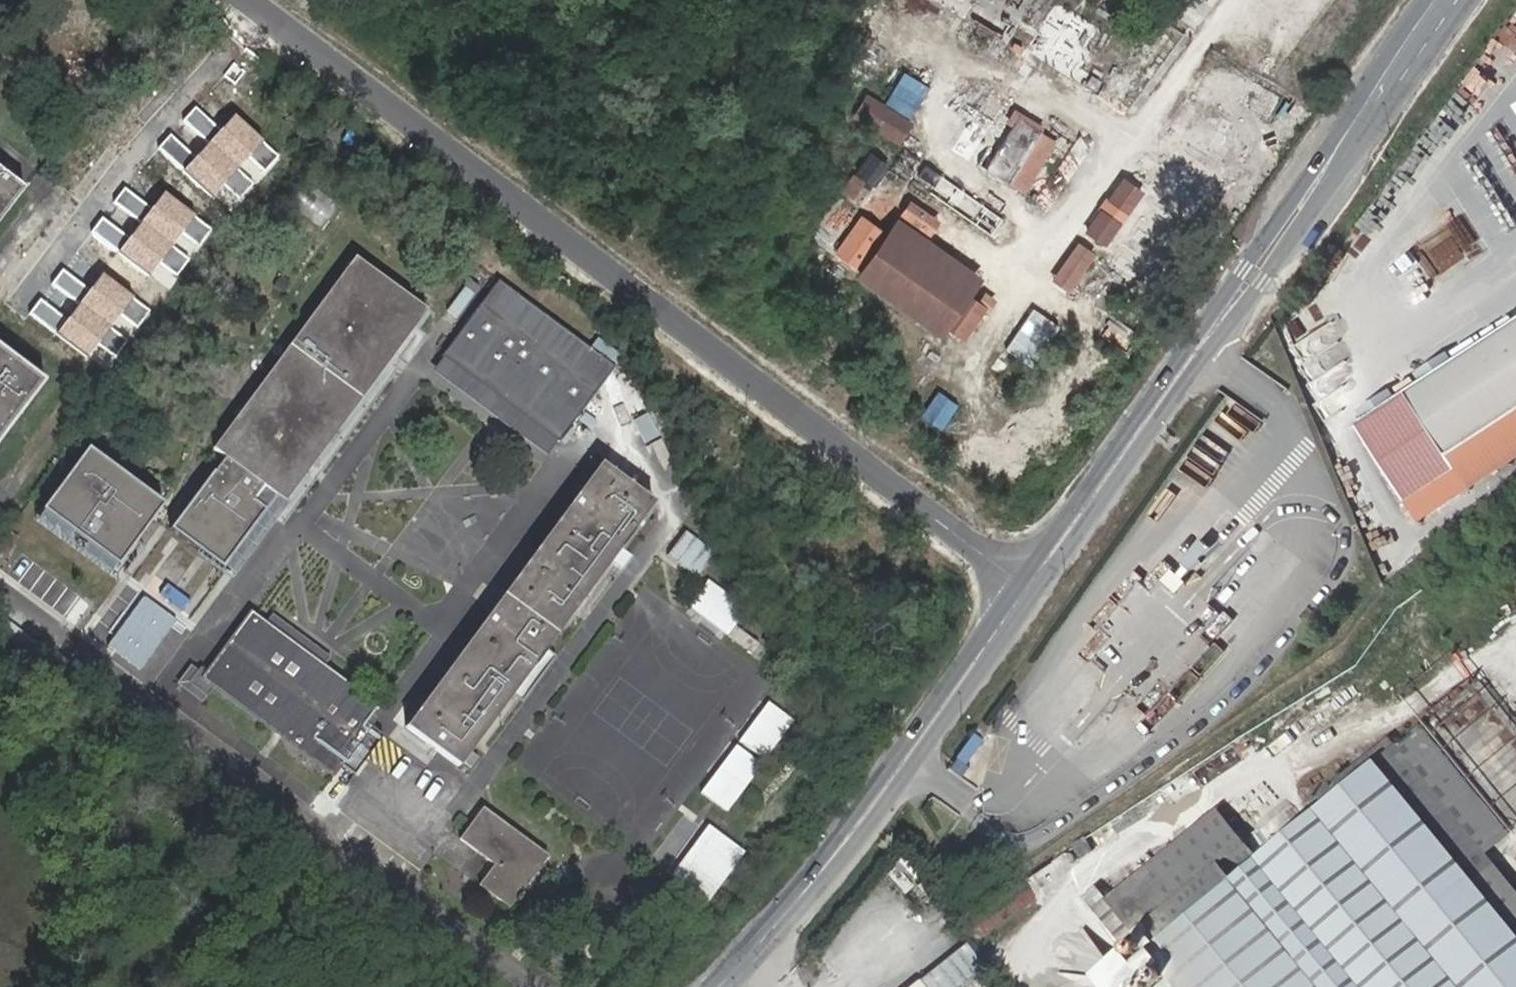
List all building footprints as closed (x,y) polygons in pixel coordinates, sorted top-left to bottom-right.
[(1515,54),(1500,41),(1486,59),(1502,72),(1515,54)] [(1257,86),(1248,105),(1270,116),(1279,96),(1257,86)] [(909,124),(866,98),(855,116),(898,143),(909,124)] [(220,133),(195,109),(184,121),(209,144),(195,159),(171,136),(158,150),(209,198),(221,185),(238,200),(253,184),(239,170),(249,159),(263,173),(277,158),(235,117),(220,133)] [(994,180),(1030,193),(1051,135),(1015,122),(994,180)] [(25,190),(0,171),(0,224),(25,190)] [(848,173),(837,192),(859,204),(870,186),(848,173)] [(1125,217),(1142,192),(1120,178),(1104,203),(1125,217)] [(161,265),(178,278),(190,262),(171,248),(182,233),(199,246),(210,231),(155,189),(144,203),(126,190),(113,206),(129,219),(119,232),(103,220),(92,235),(150,279),(161,265)] [(988,237),(1001,221),(963,189),(950,205),(988,237)] [(1095,207),(1050,283),(1070,295),(1115,220),(1095,207)] [(843,252),(856,226),(829,212),(816,239),(843,252)] [(941,332),(979,277),(898,220),(859,274),(941,332)] [(374,300),(417,332),(431,314),(359,260),(216,453),(224,459),(170,530),(221,568),(275,496),(288,506),(381,381),(338,349),(374,300)] [(1427,266),(1407,277),(1414,288),(1433,277),(1427,266)] [(89,292),(61,272),(52,284),(79,304),(67,321),(41,301),(29,316),(86,358),(97,343),(115,357),(128,339),(112,327),(121,315),(137,326),(149,310),(101,275),(89,292)] [(498,282),(442,356),(558,442),(614,368),(498,282)] [(381,381),(417,332),(374,300),(338,349),(381,381)] [(1356,423),(1405,499),(1515,427),(1515,319),(1356,423)] [(43,381),(0,348),(0,438),(43,381)] [(943,428),(954,400),(931,392),(920,420),(943,428)] [(84,451),(39,511),(113,567),(157,506),(84,451)] [(602,464),(406,728),(460,769),(656,504),(602,464)] [(668,554),(696,576),(713,554),(685,532),(668,554)] [(684,610),(724,636),(743,609),(703,582),(684,610)] [(223,663),(215,657),(198,680),(329,779),(380,713),(248,614),(230,637),(238,642),(223,663)] [(230,637),(215,657),(223,663),(238,642),(230,637)] [(732,739),(760,759),(789,720),(762,699),(732,739)] [(1079,898),(1117,943),(1130,932),(1135,937),(1142,946),(1163,971),(1170,980),(1176,986),(1515,986),(1515,899),(1483,858),(1509,836),(1420,726),(1396,747),(1324,806),(1304,823),(1270,852),(1258,862),(1234,833),(1218,813),(1215,810),(1151,862),(1134,877),(1105,900),(1093,886),(1079,898)] [(1324,806),(1396,747),(1389,739),(1318,798),(1324,806)] [(723,812),(759,763),(733,744),(697,793),(723,812)] [(1294,812),(1304,823),(1324,806),(1318,798),(1316,795),(1294,812)] [(1268,825),(1290,807),(1282,798),(1261,815),(1268,825)] [(1218,813),(1234,833),(1242,826),(1226,806),(1218,813)] [(1256,835),(1270,852),(1304,823),(1294,812),(1290,807),(1268,825),(1256,835)] [(489,870),(474,890),(505,912),(510,905),(514,908),(519,903),(515,900),(544,863),(479,813),(455,844),(489,870)] [(714,832),(675,883),(697,900),(736,849),(714,832)] [(1071,848),(1079,861),(1091,853),(1082,840),(1071,848)] [(1134,877),(1151,862),(1143,853),(1125,867),(1134,877)] [(1142,946),(1135,937),(1121,949),(1128,957),(1142,946)]
